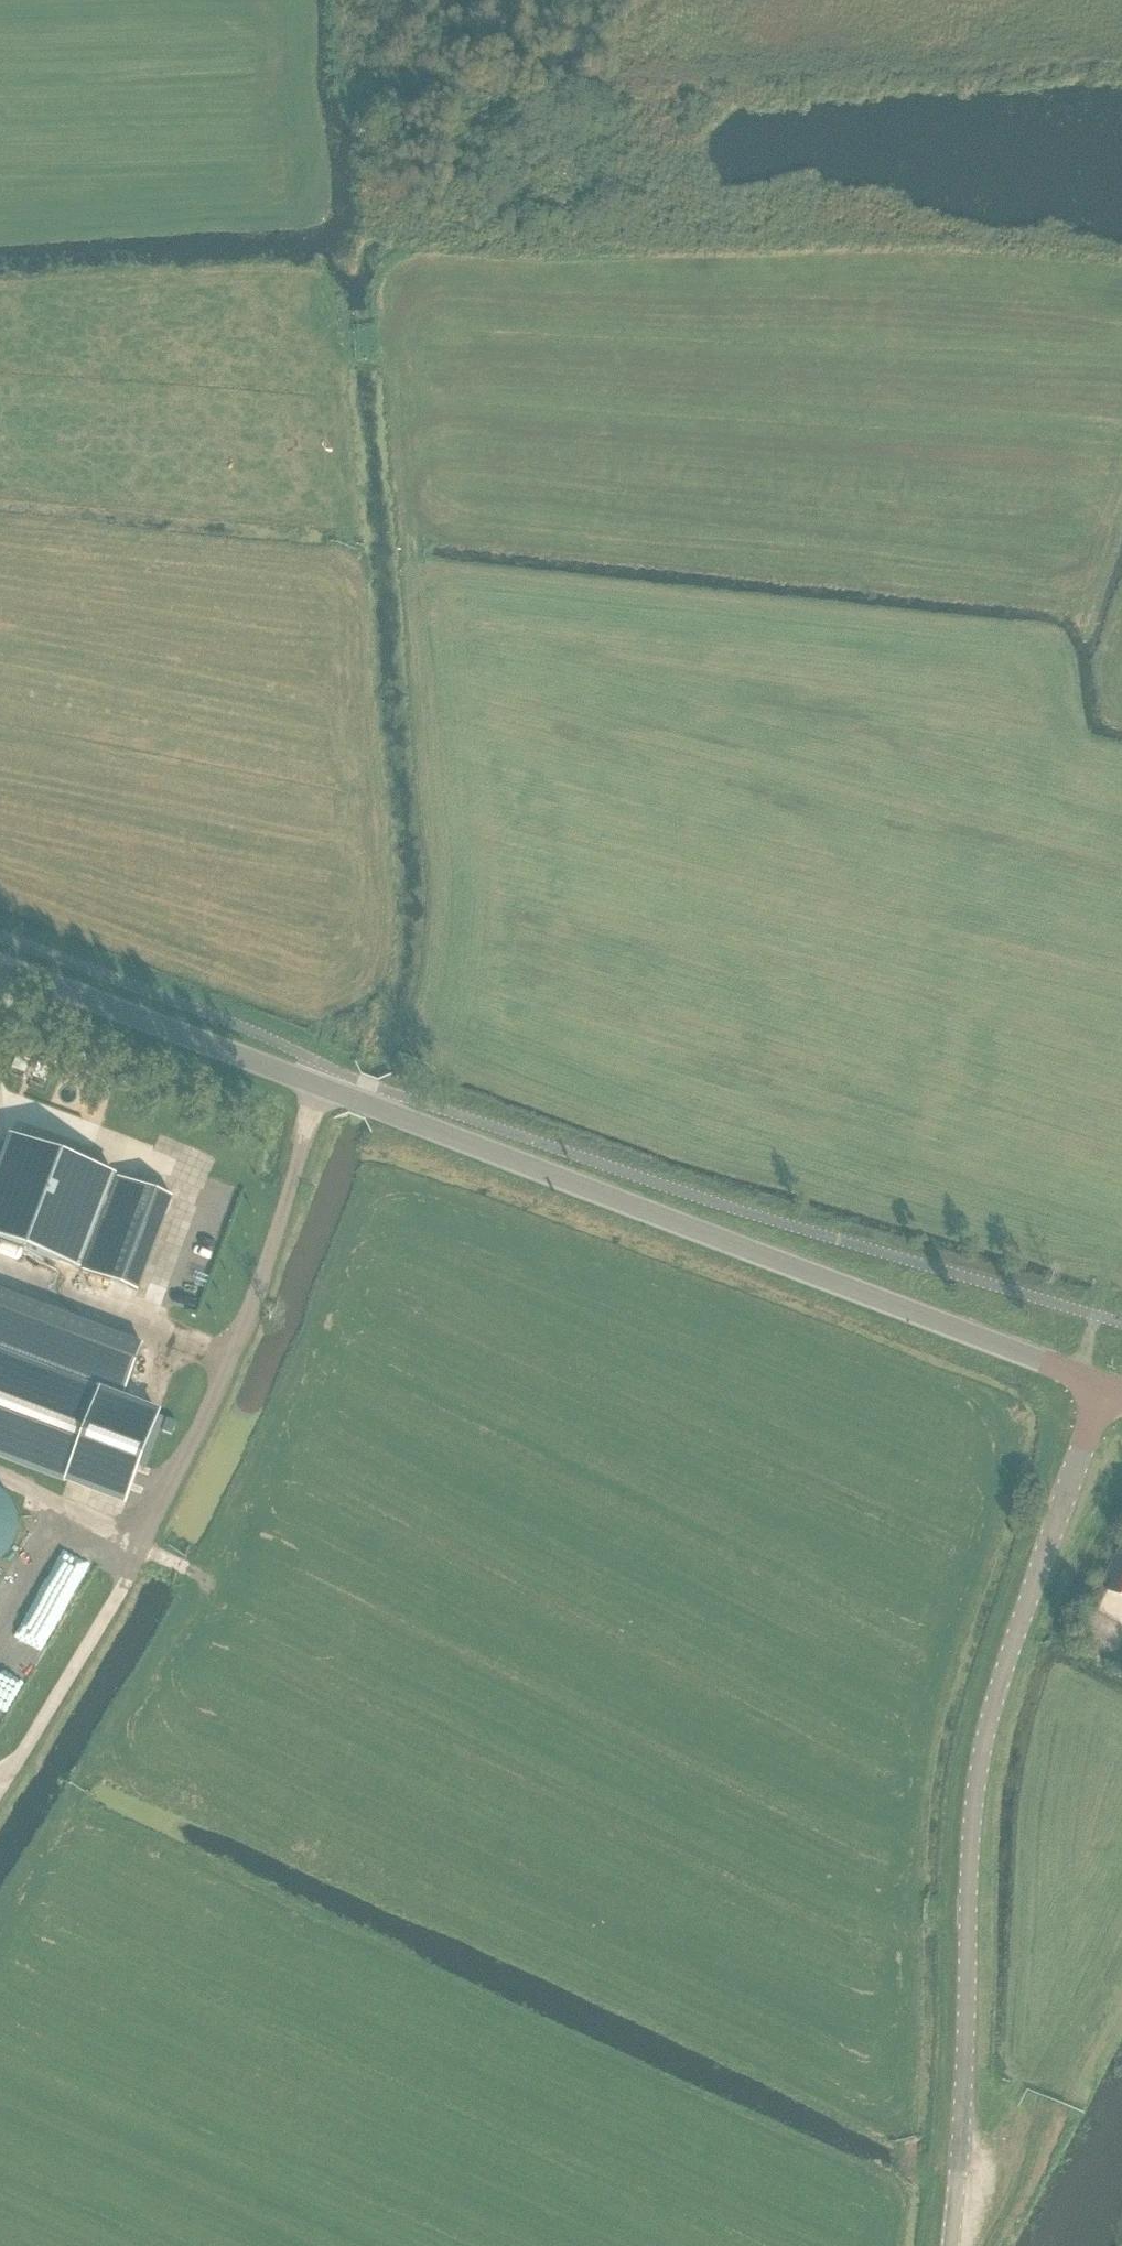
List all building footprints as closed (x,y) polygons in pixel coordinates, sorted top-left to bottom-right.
[(46,1098),(56,1073),(18,1059),(8,1084),(46,1098)] [(9,1137),(0,1162),(0,1239),(83,1270),(118,1177),(9,1137)] [(138,1290),(173,1197),(118,1177),(83,1270),(138,1290)] [(125,1394),(143,1345),(0,1291),(0,1347),(125,1394)] [(128,1502),(161,1415),(0,1354),(0,1454),(128,1502)] [(1,1557),(5,1553),(8,1548),(11,1543),(13,1538),(14,1532),(14,1527),(14,1521),(13,1515),(11,1510),(9,1505),(6,1500),(2,1496),(0,1494),(0,1558),(1,1557)] [(1107,1594),(1121,1602),(1121,1565),(1107,1594)]
